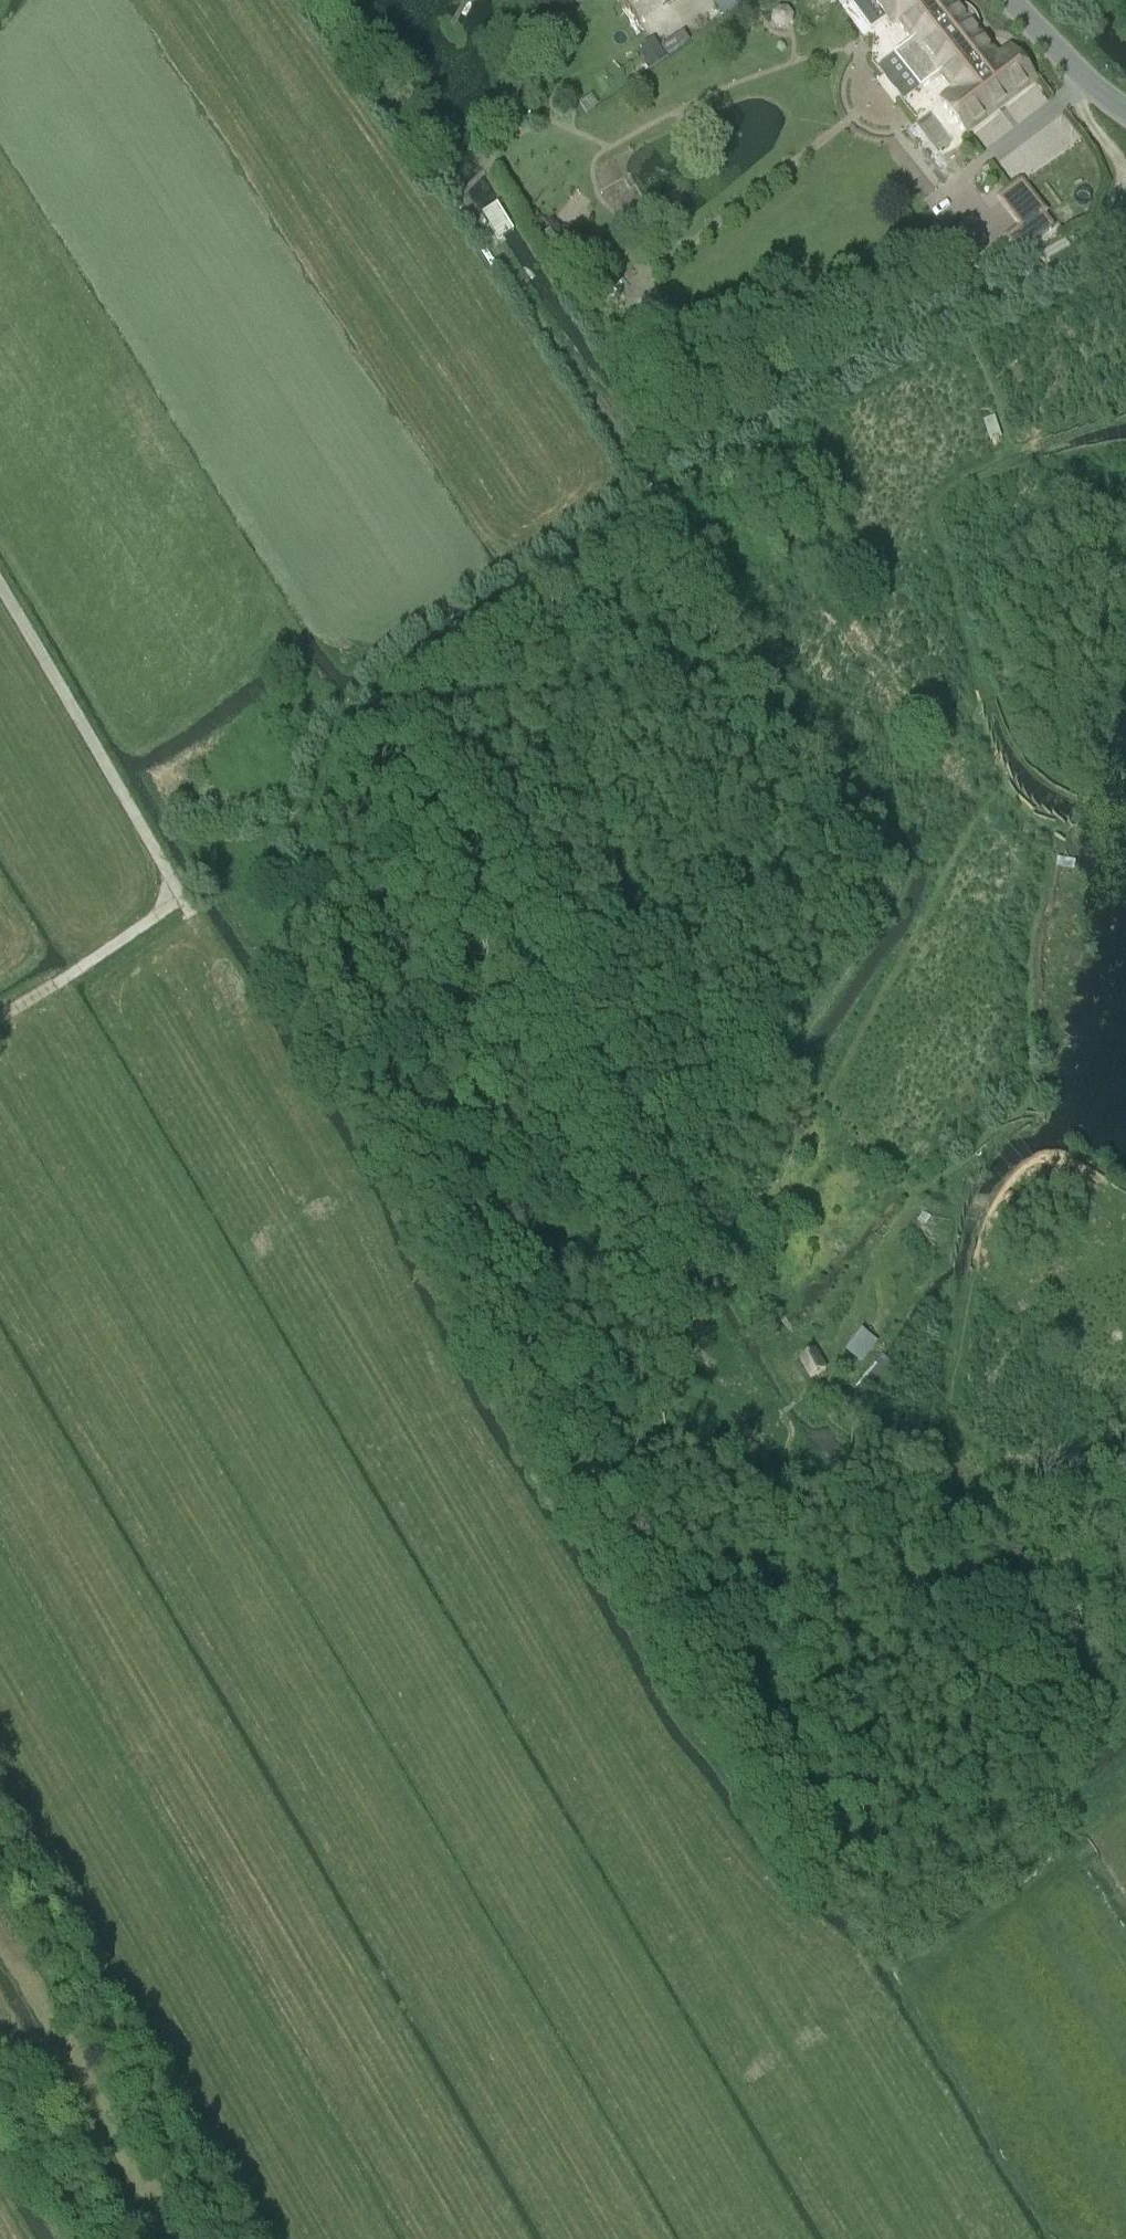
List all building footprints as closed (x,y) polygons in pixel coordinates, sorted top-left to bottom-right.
[(713,3),(725,22),(751,6),(747,0),(717,0),(713,3)] [(890,26),(897,21),(913,41),(894,57),(908,74),(920,90),(939,74),(952,91),(941,100),(966,135),(1037,81),(1010,45),(997,53),(974,25),(978,23),(977,19),(977,17),(975,14),(974,11),(972,9),(969,7),(966,6),(963,5),(960,8),(954,0),(871,0),(890,26)] [(773,13),(772,22),(777,28),(785,29),(792,24),(793,16),(788,9),(779,8),(773,13)] [(660,50),(644,61),(650,70),(666,59),(660,50)] [(1015,257),(1054,226),(1046,215),(1049,212),(1022,178),(995,199),(1017,228),(1002,239),(1015,257)] [(1067,206),(1057,213),(1064,222),(1074,215),(1067,206)] [(548,248),(558,240),(550,229),(540,237),(548,248)] [(863,1331),(846,1353),(861,1364),(878,1342),(863,1331)] [(828,1370),(816,1349),(798,1359),(810,1380),(828,1370)]
